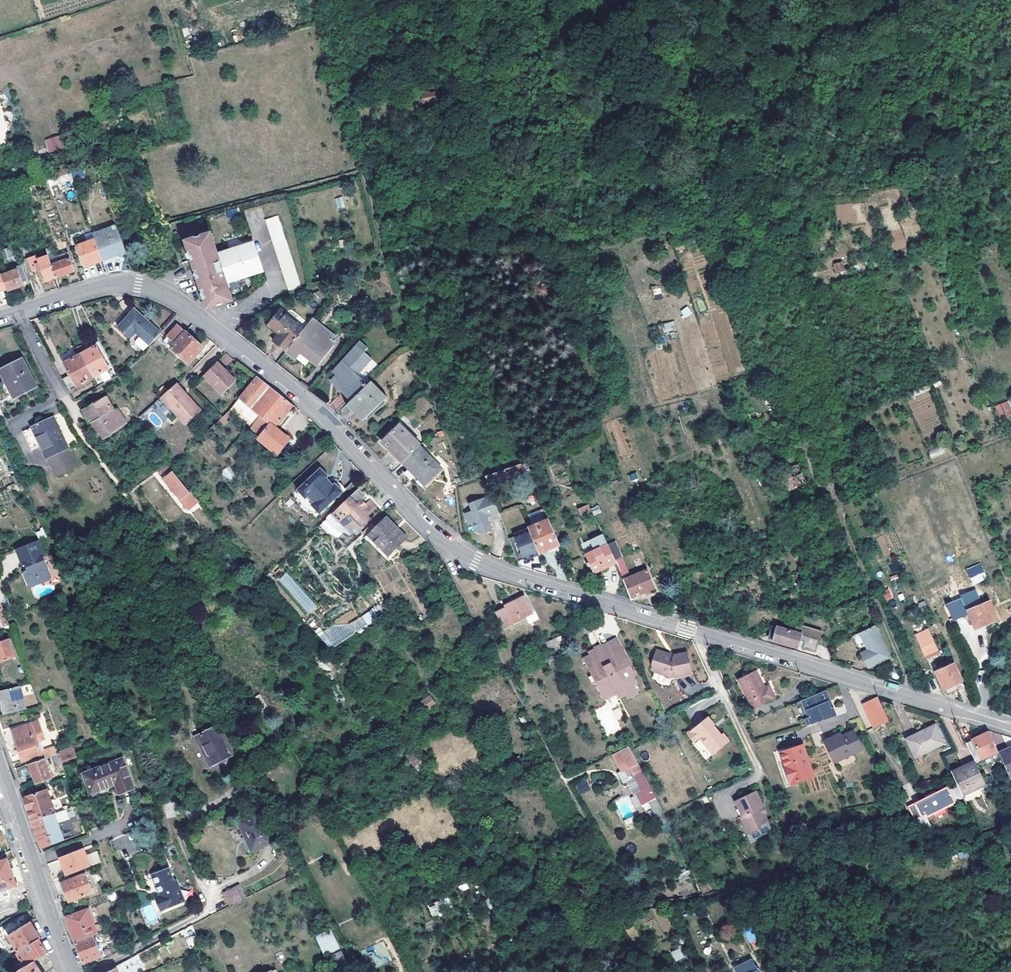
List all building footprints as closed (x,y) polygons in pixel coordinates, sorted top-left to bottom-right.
[(59,134),(44,140),(50,153),(64,147),(59,134)] [(71,172),(73,179),(84,175),(82,169),(71,172)] [(337,209),(345,208),(343,196),(335,198),(337,209)] [(278,215),(266,220),(289,291),(302,287),(278,215)] [(94,239),(102,261),(125,253),(118,231),(94,239)] [(253,242),(217,254),(210,233),(184,241),(195,274),(207,309),(233,300),(227,283),(262,271),(253,242)] [(94,239),(90,241),(77,245),(85,266),(102,261),(94,239)] [(0,249),(3,258),(15,254),(12,245),(0,249)] [(48,256),(56,277),(74,270),(67,252),(58,255),(60,261),(54,263),(51,254),(47,255),(48,256)] [(56,277),(48,256),(38,259),(39,263),(36,264),(35,259),(24,263),(29,277),(40,274),(41,278),(44,278),(45,280),(56,277)] [(842,261),(833,264),(837,274),(845,271),(842,261)] [(28,279),(22,264),(14,266),(15,269),(1,274),(7,290),(23,284),(23,281),(28,279)] [(661,293),(660,285),(651,286),(652,295),(661,293)] [(684,318),(692,313),(687,306),(679,311),(684,318)] [(129,337),(134,332),(149,344),(152,340),(159,332),(134,309),(118,326),(129,337)] [(285,351),(301,330),(277,310),(266,324),(278,333),(271,341),(285,351)] [(301,330),(285,351),(293,358),(299,350),(317,364),(337,338),(312,317),(301,330)] [(663,333),(675,330),(674,321),(661,323),(663,333)] [(174,343),(171,347),(189,363),(203,347),(177,324),(166,336),(174,343)] [(149,344),(140,336),(136,341),(136,343),(143,350),(149,344)] [(163,340),(171,347),(174,343),(166,336),(163,340)] [(351,401),(370,382),(386,366),(371,351),(376,346),(367,337),(333,370),(340,377),(333,383),(351,401)] [(80,354),(92,377),(108,368),(96,345),(80,354)] [(92,377),(80,354),(64,362),(70,373),(62,378),(68,389),(92,377)] [(224,354),(220,361),(228,365),(232,358),(224,354)] [(0,365),(0,368),(4,378),(8,376),(16,393),(36,384),(23,355),(0,365)] [(217,361),(215,363),(224,373),(226,371),(227,370),(217,361)] [(224,373),(215,363),(203,375),(222,394),(235,380),(226,371),(224,373)] [(8,376),(4,378),(12,395),(16,393),(8,376)] [(272,426),(260,440),(278,455),(290,439),(275,427),(293,404),(276,391),(257,376),(239,398),(272,426)] [(175,382),(160,396),(185,424),(200,411),(175,382)] [(370,382),(351,401),(345,406),(359,419),(374,404),(376,406),(385,397),(370,382)] [(918,426),(938,418),(928,391),(908,399),(918,426)] [(81,408),(89,423),(92,422),(103,438),(127,422),(116,407),(113,409),(105,396),(81,408)] [(231,416),(260,440),(272,426),(239,398),(231,408),(226,412),(231,416)] [(1010,415),(1010,408),(1008,400),(994,406),(999,420),(1010,415)] [(231,416),(226,412),(219,419),(207,431),(212,436),(231,416)] [(32,431),(23,436),(33,450),(42,445),(50,457),(69,444),(51,416),(31,429),(32,431)] [(402,462),(419,446),(420,444),(400,424),(382,442),(402,462)] [(419,446),(402,462),(424,484),(441,468),(419,446)] [(928,452),(931,459),(946,453),(943,446),(928,452)] [(509,477),(511,482),(529,475),(523,462),(519,463),(485,476),(488,485),(509,477)] [(188,510),(199,501),(190,490),(189,491),(166,463),(156,471),(188,510)] [(781,470),(789,489),(805,482),(797,463),(781,470)] [(294,490),(292,492),(294,494),(298,503),(304,509),(313,514),(315,516),(316,514),(341,491),(333,482),(332,484),(330,485),(324,478),(325,477),(327,475),(319,467),(294,490)] [(225,468),(221,475),(231,480),(234,473),(225,468)] [(325,477),(324,478),(330,485),(332,484),(325,477)] [(509,477),(488,485),(490,489),(511,482),(509,477)] [(336,480),(333,482),(341,491),(344,488),(336,480)] [(326,516),(329,520),(338,520),(339,519),(346,526),(354,526),(360,521),(362,523),(368,518),(365,515),(375,505),(368,498),(364,502),(360,499),(365,495),(357,487),(326,516)] [(292,492),(290,494),(292,497),(292,499),(296,505),(299,509),(302,512),(306,514),(313,518),(315,516),(313,514),(304,509),(298,503),(294,494),(292,492)] [(485,513),(490,512),(491,514),(498,511),(491,494),(469,502),(471,509),(465,512),(466,515),(465,515),(468,521),(471,519),(475,530),(479,528),(481,532),(491,529),(485,513)] [(529,529),(538,551),(558,543),(541,503),(525,509),(531,524),(527,526),(529,529)] [(589,505),(578,507),(580,514),(591,512),(589,505)] [(388,518),(372,535),(393,555),(410,538),(388,518)] [(538,551),(529,529),(513,535),(522,558),(538,551)] [(592,548),(585,551),(594,572),(614,563),(613,559),(601,531),(587,538),(592,548)] [(581,540),(585,551),(592,548),(587,538),(581,540)] [(15,548),(28,586),(51,579),(38,541),(15,548)] [(613,559),(614,563),(629,598),(653,588),(646,570),(625,579),(624,576),(627,574),(619,557),(613,559)] [(981,563),(966,568),(972,584),(987,579),(981,563)] [(309,614),(317,606),(286,572),(278,580),(309,614)] [(882,592),(886,600),(892,597),(889,589),(882,592)] [(947,604),(952,619),(970,614),(968,611),(982,605),(975,590),(959,596),(961,600),(947,604)] [(503,604),(504,607),(495,611),(503,626),(531,612),(522,594),(503,604)] [(0,600),(0,628),(9,624),(0,600)] [(975,628),(998,620),(990,602),(982,605),(968,611),(970,614),(975,628)] [(379,606),(345,625),(350,633),(383,615),(379,606)] [(867,650),(860,653),(868,668),(890,656),(874,625),(858,632),(867,650)] [(914,633),(924,655),(936,650),(926,627),(914,633)] [(779,638),(778,640),(805,648),(809,637),(776,628),(773,636),(779,638)] [(851,636),(860,653),(867,650),(858,632),(851,636)] [(538,659),(560,648),(555,637),(532,648),(538,659)] [(595,650),(589,653),(590,655),(583,659),(602,698),(616,691),(618,695),(624,692),(627,695),(636,691),(632,683),(635,681),(631,674),(635,672),(618,638),(603,645),(602,643),(594,647),(595,650)] [(0,642),(0,661),(15,656),(9,639),(0,642)] [(404,642),(397,646),(403,655),(410,651),(404,642)] [(678,677),(678,679),(695,676),(690,653),(675,656),(676,657),(656,651),(652,665),(651,666),(655,673),(674,679),(678,677)] [(934,667),(944,690),(963,682),(952,659),(934,667)] [(769,686),(763,688),(755,669),(738,678),(752,707),(774,697),(769,686)] [(6,712),(28,707),(20,685),(0,689),(0,693),(6,712)] [(829,701),(830,701),(825,689),(801,699),(809,717),(806,719),(809,725),(837,716),(833,707),(831,708),(829,701)] [(430,694),(419,701),(424,710),(435,703),(430,694)] [(605,736),(620,731),(612,708),(619,706),(616,696),(605,700),(607,705),(596,709),(605,736)] [(862,703),(873,728),(889,721),(877,696),(862,703)] [(693,729),(700,737),(705,733),(719,749),(734,736),(728,729),(727,730),(720,721),(721,720),(714,713),(701,724),(700,722),(693,729)] [(50,755),(57,753),(55,745),(41,750),(37,740),(42,738),(41,734),(36,735),(31,722),(12,728),(22,759),(27,757),(29,762),(44,757),(50,755)] [(196,736),(212,765),(233,754),(218,724),(196,736)] [(906,739),(915,757),(944,743),(935,725),(906,739)] [(842,736),(825,744),(833,762),(862,749),(854,730),(842,736)] [(823,741),(825,744),(842,736),(840,733),(823,741)] [(975,761),(977,764),(979,763),(978,760),(996,753),(987,734),(966,743),(975,761)] [(787,770),(793,784),(814,775),(801,746),(780,755),(787,770)] [(633,774),(641,770),(629,747),(611,756),(621,773),(625,771),(628,777),(633,774)] [(73,748),(59,752),(63,761),(76,756),(73,748)] [(1010,777),(1010,748),(999,754),(1009,777),(1010,778),(1010,777)] [(63,761),(59,752),(57,753),(50,755),(54,764),(63,761)] [(949,764),(958,760),(955,752),(945,756),(949,764)] [(44,757),(29,762),(35,781),(50,776),(44,757)] [(92,792),(117,782),(121,791),(135,786),(124,757),(85,772),(92,792)] [(977,764),(975,761),(952,773),(963,796),(986,784),(977,764)] [(651,790),(641,770),(633,774),(655,817),(663,813),(651,790)] [(789,787),(793,784),(787,770),(782,772),(789,787)] [(54,813),(63,809),(59,796),(55,797),(54,793),(68,788),(64,776),(50,781),(53,790),(50,790),(53,798),(49,799),(44,783),(22,791),(29,809),(32,819),(54,813)] [(580,794),(590,789),(585,779),(575,784),(580,794)] [(987,787),(986,784),(963,796),(964,799),(987,787)] [(921,817),(923,822),(927,820),(928,822),(959,806),(948,785),(938,790),(937,788),(926,794),(927,796),(909,805),(916,819),(921,817)] [(762,808),(764,807),(757,792),(735,801),(743,817),(740,818),(748,836),(762,829),(761,827),(768,823),(765,816),(762,808)] [(54,813),(57,822),(68,818),(65,809),(63,809),(54,813)] [(57,822),(54,813),(32,819),(37,833),(42,847),(63,840),(57,822)] [(246,836),(254,851),(272,842),(258,813),(237,824),(244,838),(246,836)] [(67,875),(102,862),(98,852),(86,856),(83,847),(60,856),(67,875)] [(147,864),(156,884),(152,885),(158,899),(182,889),(173,868),(170,869),(165,856),(147,864)] [(7,859),(0,862),(0,898),(10,895),(7,888),(16,885),(7,859)] [(62,882),(69,901),(93,892),(86,874),(62,882)] [(229,905),(241,899),(234,886),(222,891),(229,905)] [(450,908),(449,900),(429,902),(430,917),(444,916),(443,908),(450,908)] [(75,940),(93,934),(90,925),(94,924),(88,907),(66,915),(71,928),(75,940)] [(19,951),(39,938),(41,937),(30,921),(9,934),(19,951)] [(332,954),(341,950),(329,925),(314,933),(324,954),(332,954)] [(7,935),(18,951),(19,951),(9,934),(7,935)] [(93,934),(75,940),(83,961),(101,956),(93,934)] [(27,966),(35,960),(47,952),(39,938),(19,951),(18,951),(27,966)] [(371,945),(375,965),(388,963),(384,943),(371,945)] [(680,948),(670,952),(675,962),(685,957),(680,948)] [(332,954),(340,971),(352,971),(341,950),(332,954)] [(12,955),(21,970),(27,966),(18,951),(12,955)] [(115,967),(116,969),(117,971),(136,960),(134,956),(115,967)] [(35,960),(27,966),(21,970),(17,971),(43,971),(35,960)] [(736,971),(737,971),(760,971),(760,970),(758,971),(754,963),(736,971)]
